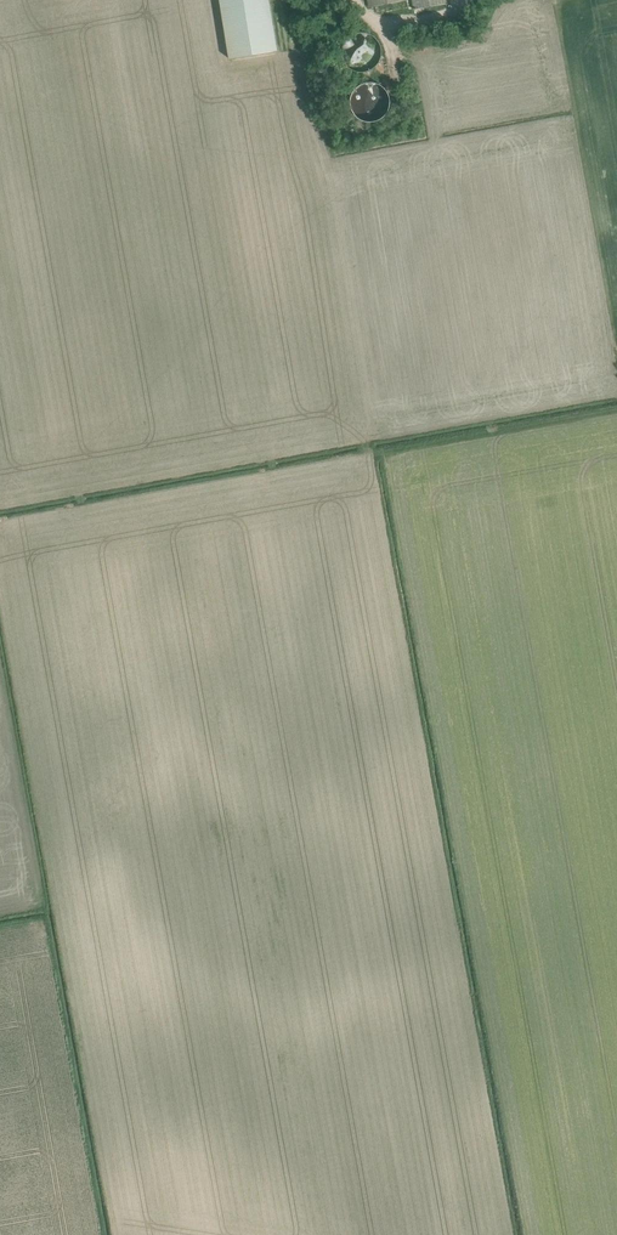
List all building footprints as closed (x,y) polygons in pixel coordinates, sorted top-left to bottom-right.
[(229,58),(278,50),(270,0),(220,0),(229,58)] [(414,9),(450,3),(449,0),(413,0),(414,9)] [(361,32),(358,32),(353,34),(350,36),(347,38),(345,43),(343,48),(343,54),(344,61),(348,66),(352,69),(357,71),(361,72),(366,71),(371,70),(374,68),(378,63),(381,59),(382,55),(382,50),(382,46),(380,41),(377,38),(374,35),(370,33),(366,32),(361,32)] [(382,85),(378,83),(375,82),(369,82),(365,82),(359,85),(355,89),(353,93),(351,97),(351,101),(351,106),(353,110),(356,115),(359,118),(363,120),(367,121),(373,121),(377,120),(381,118),(385,116),(387,112),(389,109),(390,103),(390,98),(389,94),(386,89),(382,85)]
